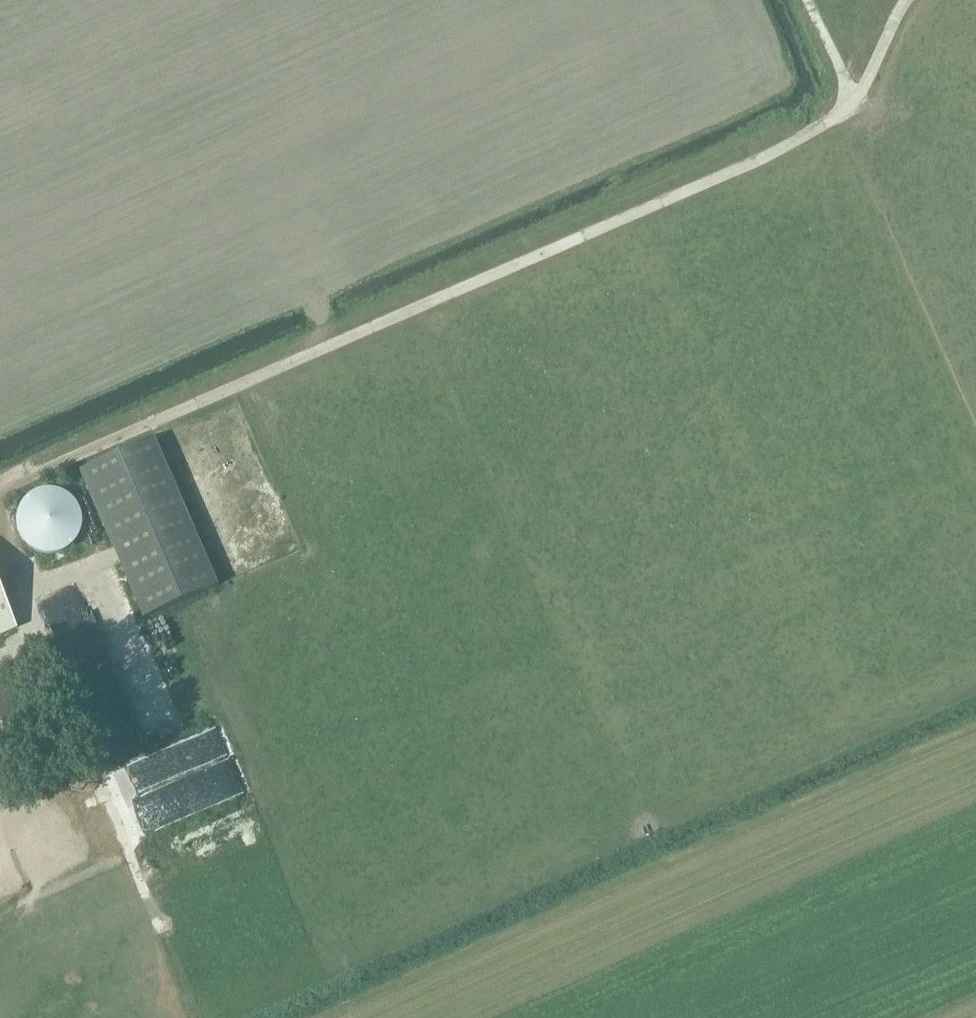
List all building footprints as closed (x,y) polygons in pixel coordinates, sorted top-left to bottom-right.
[(153,439),(133,448),(79,471),(143,618),(216,585),(153,439)] [(81,522),(82,516),(81,510),(80,504),(77,498),(73,493),(68,489),(63,486),(57,484),(51,483),(42,483),(37,485),(30,488),(25,492),(21,497),(18,504),(16,510),(15,516),(16,522),(17,528),(20,533),(24,538),(28,542),(33,546),(39,548),(46,549),(53,549),(59,548),(66,544),(71,541),(77,534),(79,529),(81,522)] [(15,625),(0,590),(0,631),(15,625)]
